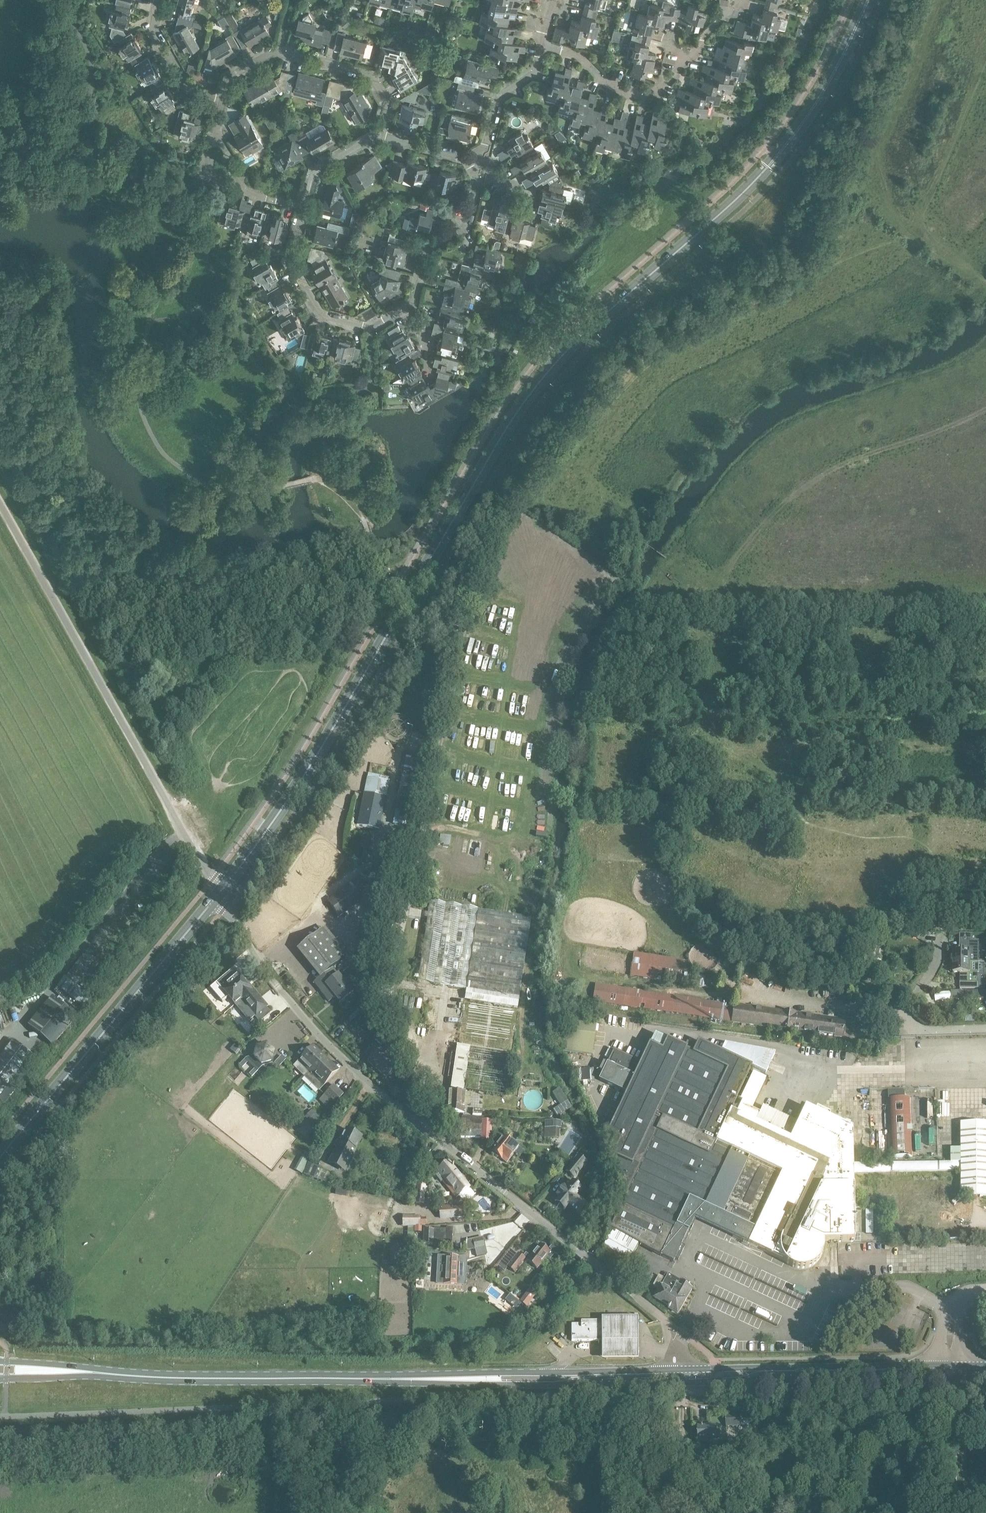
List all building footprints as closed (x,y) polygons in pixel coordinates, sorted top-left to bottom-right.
[(178,17),(194,21),(196,15),(191,14),(195,0),(178,0),(176,10),(180,11),(178,17)] [(389,7),(400,10),(401,8),(412,11),(413,7),(415,0),(391,0),(389,7)] [(434,0),(415,0),(413,7),(419,9),(420,4),(432,7),(434,0)] [(512,5),(513,0),(491,0),(490,6),(516,13),(518,6),(512,5)] [(583,9),(597,12),(599,6),(605,8),(607,0),(586,0),(583,9)] [(650,3),(647,14),(651,15),(650,20),(663,24),(665,17),(677,21),(681,8),(671,6),(669,13),(662,11),(663,7),(650,3)] [(761,15),(753,13),(752,18),(765,21),(763,26),(768,27),(776,29),(777,29),(780,17),(775,16),(778,6),(765,3),(761,15)] [(128,24),(128,21),(130,14),(129,14),(131,7),(128,7),(117,4),(116,4),(115,10),(111,9),(108,20),(110,20),(109,26),(112,27),(110,35),(111,37),(124,30),(125,24),(128,24)] [(677,21),(684,23),(686,23),(685,29),(694,31),(696,23),(702,24),(706,10),(697,8),(697,6),(688,4),(687,10),(681,8),(677,21)] [(504,25),(507,25),(509,17),(514,19),(516,13),(490,6),(488,14),(482,13),(480,22),(489,24),(490,22),(495,23),(495,22),(504,25)] [(597,12),(583,9),(580,21),(572,19),(571,23),(583,27),(582,32),(587,33),(595,35),(598,24),(594,23),(597,12)] [(224,15),(229,25),(233,31),(240,28),(231,12),(224,15)] [(632,34),(650,39),(653,26),(662,28),(663,24),(650,20),(651,15),(647,14),(638,12),(633,30),(632,34)] [(295,32),(300,33),(301,34),(300,40),(320,45),(322,41),(329,42),(332,30),(325,28),(324,31),(314,28),(315,24),(312,23),(313,19),(309,13),(303,17),(302,20),(299,19),(295,32)] [(224,15),(218,19),(223,28),(229,25),(224,15)] [(250,46),(253,44),(256,42),(270,35),(265,28),(270,25),(265,16),(241,30),(240,28),(233,32),(243,48),(249,44),(250,46)] [(194,21),(178,17),(175,28),(177,31),(173,33),(185,54),(189,52),(189,53),(191,52),(191,51),(199,46),(195,39),(196,37),(193,32),(191,32),(189,28),(192,27),(194,21)] [(737,20),(736,25),(734,33),(748,36),(748,38),(759,41),(760,36),(765,38),(765,37),(770,38),(774,36),(776,29),(768,27),(763,26),(765,21),(752,18),(750,24),(737,20)] [(511,26),(507,25),(504,25),(495,22),(495,23),(493,31),(487,30),(485,39),(494,41),(494,38),(500,39),(509,42),(509,41),(512,42),(514,34),(519,35),(521,29),(511,26)] [(584,44),(587,33),(582,32),(583,27),(571,23),(569,30),(556,27),(553,38),(563,41),(565,35),(572,36),(571,41),(584,44)] [(140,47),(138,44),(135,37),(134,38),(130,32),(118,40),(121,45),(118,47),(123,57),(125,55),(129,61),(130,60),(133,66),(135,65),(135,64),(143,59),(140,54),(142,53),(138,48),(140,47)] [(213,67),(220,63),(225,60),(226,60),(236,54),(235,52),(241,49),(231,33),(225,37),(226,39),(210,48),(209,47),(204,65),(213,67)] [(345,34),(338,33),(334,47),(340,49),(340,51),(361,56),(365,42),(344,36),(345,34)] [(626,56),(635,58),(640,60),(641,55),(654,58),(655,53),(647,51),(650,39),(632,34),(626,56)] [(526,46),(512,42),(509,41),(509,42),(500,39),(498,48),(492,46),(489,55),(499,58),(499,55),(516,59),(519,51),(524,52),(526,46)] [(742,43),(728,39),(725,39),(723,48),(717,46),(715,52),(742,59),(744,51),(750,52),(752,43),(743,40),(742,43)] [(382,45),(377,62),(389,65),(388,69),(391,70),(394,71),(399,56),(401,50),(382,45)] [(717,68),(720,68),(730,71),(730,72),(735,73),(734,76),(743,78),(746,69),(740,67),(742,59),(715,52),(714,58),(719,60),(717,68)] [(630,76),(644,79),(647,69),(659,72),(661,67),(652,64),(654,58),(641,55),(640,60),(635,58),(630,76)] [(149,83),(152,88),(162,82),(159,77),(161,76),(157,71),(158,70),(153,61),(151,62),(147,56),(143,59),(135,64),(135,65),(138,70),(135,71),(141,80),(144,79),(147,84),(149,83)] [(393,78),(389,81),(392,85),(396,83),(400,91),(418,81),(410,67),(405,58),(399,56),(394,71),(393,74),(395,76),(393,77),(393,78)] [(454,81),(458,82),(472,86),(474,79),(487,83),(489,76),(495,78),(498,67),(487,64),(488,63),(484,62),(484,63),(466,59),(464,67),(464,68),(465,68),(465,69),(466,69),(464,77),(457,75),(455,76),(454,81)] [(188,63),(186,71),(196,74),(198,65),(188,63)] [(701,70),(707,72),(705,80),(708,80),(717,83),(722,85),(721,88),(723,88),(731,90),(733,81),(728,79),(730,72),(730,71),(720,68),(717,68),(703,64),(701,70)] [(564,73),(555,71),(551,88),(548,87),(545,97),(554,99),(559,103),(560,100),(563,101),(564,95),(566,86),(567,86),(568,84),(571,69),(565,68),(564,73)] [(280,90),(284,91),(289,73),(281,71),(280,76),(274,79),(270,72),(256,80),(257,82),(244,90),(253,105),(275,93),(274,90),(278,88),(280,90)] [(295,87),(293,93),(317,99),(316,103),(322,104),(325,91),(321,90),(324,79),(311,75),(310,77),(308,77),(309,75),(299,72),(295,87)] [(295,74),(289,73),(284,91),(283,94),(286,98),(290,96),(295,74)] [(718,102),(721,93),(723,88),(721,88),(722,85),(717,83),(708,80),(705,80),(691,76),(689,82),(695,84),(693,92),(695,92),(695,93),(705,95),(704,96),(710,97),(709,100),(710,100),(718,102)] [(355,86),(330,79),(323,104),(330,106),(333,96),(341,98),(355,122),(368,115),(365,111),(370,108),(360,92),(356,95),(354,91),(355,86)] [(576,86),(568,84),(567,86),(566,86),(564,95),(563,101),(560,100),(559,103),(557,109),(572,113),(575,113),(576,108),(579,99),(580,96),(584,82),(577,80),(576,86)] [(173,95),(171,93),(167,86),(167,87),(163,81),(162,82),(152,88),(150,89),(154,95),(150,96),(156,106),(158,105),(164,115),(176,108),(173,103),(175,102),(171,96),(173,95)] [(474,93),(475,86),(472,86),(458,82),(457,89),(459,90),(455,107),(477,112),(481,95),(474,93)] [(706,115),(710,100),(709,100),(710,97),(704,96),(705,95),(695,93),(695,92),(693,92),(678,88),(677,95),(682,96),(680,105),(697,109),(697,112),(706,115)] [(405,95),(408,100),(415,102),(418,90),(415,90),(405,95)] [(590,93),(588,98),(580,96),(579,99),(576,108),(575,113),(572,113),(570,122),(579,124),(580,119),(588,121),(591,111),(592,112),(593,109),(596,94),(590,93)] [(416,130),(417,126),(418,121),(423,122),(426,110),(402,104),(398,122),(404,123),(403,127),(416,130)] [(601,111),(593,109),(592,112),(591,111),(588,121),(589,121),(587,126),(584,125),(582,134),(591,137),(593,131),(601,133),(603,124),(604,124),(605,121),(608,107),(602,105),(601,111)] [(678,111),(696,116),(697,112),(697,109),(680,105),(678,111)] [(193,113),(179,109),(174,131),(180,133),(179,136),(189,139),(190,137),(196,138),(200,124),(194,122),(194,119),(192,119),(193,113)] [(653,110),(650,124),(649,127),(649,126),(646,136),(647,136),(655,138),(654,144),(663,147),(666,137),(663,136),(667,119),(658,116),(660,111),(653,110)] [(470,132),(472,125),(474,119),(452,113),(448,129),(449,129),(448,135),(469,141),(471,132),(470,132)] [(244,114),(234,120),(239,129),(242,129),(243,131),(235,136),(246,155),(252,151),(252,152),(263,146),(244,114)] [(636,114),(633,128),(632,131),(630,141),(631,141),(639,143),(637,149),(646,151),(649,142),(646,141),(647,136),(646,136),(649,126),(649,127),(650,124),(642,122),(643,116),(636,114)] [(277,120),(280,127),(288,122),(284,116),(277,120)] [(614,117),(612,123),(605,121),(604,124),(603,124),(601,133),(600,138),(596,138),(594,147),(604,149),(605,144),(613,146),(620,119),(614,117)] [(630,141),(632,131),(633,128),(625,126),(626,121),(620,119),(613,146),(622,148),(620,154),(630,156),(632,147),(629,146),(631,141),(630,141)] [(298,139),(303,147),(303,148),(306,153),(311,150),(314,153),(334,141),(326,127),(325,128),(323,124),(321,123),(311,129),(314,134),(309,137),(307,134),(298,139)] [(279,158),(274,161),(279,170),(285,167),(302,158),(301,156),(306,153),(303,148),(303,147),(298,139),(297,137),(294,131),(288,134),(292,140),(275,150),(279,158)] [(510,154),(511,153),(516,150),(518,153),(533,144),(528,135),(524,136),(521,131),(508,139),(511,144),(506,147),(510,154)] [(527,166),(528,169),(532,167),(547,159),(546,158),(550,156),(541,142),(535,146),(521,154),(525,159),(520,162),(524,168),(527,166)] [(358,166),(357,167),(347,173),(356,188),(373,179),(370,173),(381,167),(374,155),(361,163),(358,165),(358,166)] [(550,164),(547,159),(532,167),(528,169),(536,181),(541,177),(543,180),(546,178),(547,178),(557,172),(558,171),(553,162),(550,164)] [(407,161),(407,164),(391,160),(388,174),(412,180),(414,176),(423,178),(426,166),(407,161)] [(440,170),(439,172),(439,173),(431,171),(427,184),(446,189),(447,186),(460,189),(462,179),(455,178),(456,174),(440,170)] [(547,197),(546,200),(563,205),(564,202),(570,203),(574,190),(564,188),(564,187),(561,186),(562,181),(557,172),(547,178),(549,183),(548,189),(543,188),(541,195),(547,197)] [(324,195),(320,211),(340,216),(344,201),(337,199),(339,191),(343,188),(337,178),(328,183),(325,196),(324,195)] [(561,215),(563,205),(546,200),(546,203),(539,201),(537,208),(542,210),(541,216),(556,220),(557,214),(561,215)] [(235,223),(241,225),(244,213),(245,210),(238,208),(239,206),(228,203),(224,202),(220,218),(225,219),(224,223),(235,226),(235,223)] [(489,220),(488,222),(495,224),(494,227),(504,230),(507,215),(508,215),(509,213),(505,212),(507,206),(500,204),(498,209),(492,207),(492,209),(484,207),(481,218),(489,220)] [(263,233),(264,231),(263,231),(267,216),(269,211),(255,207),(253,213),(250,212),(250,215),(244,213),(241,225),(240,228),(246,230),(245,234),(256,237),(257,232),(263,233)] [(418,218),(410,216),(406,229),(422,233),(423,227),(429,229),(431,222),(437,224),(441,211),(428,208),(427,209),(426,214),(420,212),(418,218)] [(273,217),(267,216),(263,231),(264,231),(269,232),(268,236),(285,240),(288,228),(282,227),(284,219),(280,218),(282,214),(274,212),(273,217)] [(530,222),(523,221),(524,218),(514,216),(514,217),(508,215),(507,215),(504,230),(510,231),(509,235),(519,238),(518,240),(531,243),(532,238),(532,239),(536,225),(530,224),(530,222)] [(328,221),(327,226),(317,224),(313,240),(332,246),(335,237),(336,237),(336,236),(337,236),(338,231),(348,233),(350,226),(328,221)] [(386,248),(385,252),(386,252),(385,259),(404,265),(410,240),(389,234),(387,241),(389,241),(387,249),(386,248)] [(475,253),(472,266),(483,269),(494,272),(495,266),(499,267),(502,256),(499,255),(501,250),(486,246),(485,252),(481,251),(480,254),(475,253)] [(321,285),(326,293),(333,305),(342,299),(343,300),(345,299),(344,298),(347,296),(333,273),(325,259),(325,260),(323,255),(324,250),(311,247),(308,259),(317,262),(318,263),(310,268),(318,282),(319,281),(322,285),(321,285)] [(267,285),(277,279),(278,278),(275,272),(276,272),(270,262),(268,264),(265,258),(264,259),(261,254),(250,260),(254,265),(252,266),(255,271),(253,272),(259,282),(262,280),(265,286),(267,285)] [(458,276),(463,277),(462,281),(454,279),(453,284),(455,285),(455,286),(470,290),(478,292),(480,286),(482,287),(485,276),(481,275),(483,269),(472,266),(461,263),(458,276)] [(397,292),(398,286),(400,280),(398,279),(400,270),(381,264),(379,273),(381,273),(380,278),(371,283),(381,301),(397,292)] [(280,284),(277,279),(267,285),(269,290),(267,291),(270,296),(268,298),(273,307),(277,306),(279,311),(280,311),(288,306),(293,303),(290,298),(291,297),(285,288),(283,289),(280,284)] [(444,292),(441,306),(463,312),(465,306),(468,306),(471,296),(468,295),(470,290),(455,286),(454,290),(452,290),(452,291),(449,290),(449,293),(444,292)] [(290,311),(288,306),(280,311),(279,311),(276,312),(280,318),(279,318),(282,324),(280,325),(285,335),(288,333),(292,338),(305,331),(302,325),(303,324),(297,315),(295,316),(292,311),(290,311)] [(437,319),(444,320),(443,323),(445,324),(444,331),(458,335),(460,328),(462,329),(465,318),(462,317),(463,312),(441,306),(437,319)] [(390,344),(399,358),(402,356),(402,357),(409,353),(416,349),(413,344),(413,343),(410,336),(409,336),(408,334),(406,335),(403,329),(401,330),(398,325),(388,331),(391,336),(390,337),(393,342),(390,344)] [(463,336),(458,335),(444,331),(442,336),(440,336),(437,346),(438,346),(436,352),(442,354),(442,355),(451,357),(452,356),(453,351),(457,351),(459,342),(462,343),(463,336)] [(323,350),(329,352),(333,337),(327,336),(328,335),(317,332),(316,334),(310,332),(310,334),(304,332),(300,346),(312,349),(312,351),(322,354),(323,350)] [(352,359),(352,358),(355,344),(350,343),(350,340),(339,338),(339,339),(333,337),(329,352),(335,353),(334,357),(345,360),(345,358),(352,359)] [(408,380),(420,373),(422,372),(419,367),(420,366),(414,357),(412,358),(409,353),(402,357),(402,356),(399,358),(396,360),(399,366),(397,367),(402,376),(401,377),(404,383),(408,380)] [(438,370),(437,376),(448,379),(450,373),(451,374),(453,368),(456,369),(459,358),(452,356),(451,357),(442,355),(441,356),(435,355),(433,362),(437,364),(436,370),(438,370)] [(423,378),(420,373),(408,380),(411,385),(408,387),(416,402),(420,400),(423,405),(436,398),(434,395),(447,388),(449,379),(448,379),(437,376),(436,376),(435,382),(430,385),(428,382),(426,383),(423,378)] [(405,827),(410,828),(411,829),(413,818),(416,800),(420,780),(402,777),(393,825),(405,827)] [(358,825),(365,826),(378,829),(384,798),(364,794),(358,825)] [(328,901),(340,917),(355,906),(349,898),(365,886),(371,894),(378,888),(375,884),(374,883),(381,878),(373,867),(366,872),(328,901)] [(417,981),(466,989),(478,910),(429,903),(417,981)] [(465,999),(519,1007),(532,917),(478,910),(466,989),(466,992),(465,999)] [(332,969),(345,958),(322,930),(299,949),(322,977),(332,969)] [(356,971),(366,973),(374,936),(364,934),(356,971)] [(953,951),(953,962),(979,962),(979,944),(973,944),(973,934),(960,934),(960,951),(953,951)] [(874,960),(882,962),(884,947),(877,945),(874,960)] [(597,947),(594,971),(630,976),(710,988),(712,977),(685,973),(687,962),(597,947)] [(953,962),(953,973),(960,973),(960,989),(978,989),(978,988),(985,988),(985,974),(978,974),(978,973),(979,973),(979,962),(953,962)] [(339,976),(338,975),(336,977),(333,973),(335,971),(332,969),(322,977),(320,979),(325,986),(320,990),(329,1002),(335,997),(340,1004),(353,993),(338,976),(339,976)] [(231,971),(210,989),(222,1003),(229,997),(235,1005),(241,999),(238,997),(244,992),(239,986),(244,982),(238,975),(237,977),(231,971)] [(107,972),(100,981),(104,985),(112,976),(107,972)] [(58,986),(86,1010),(94,1000),(65,976),(58,986)] [(244,982),(239,986),(244,992),(249,988),(244,982)] [(731,1023),(734,1005),(595,984),(592,1002),(731,1023)] [(241,999),(235,1005),(249,1021),(255,1016),(260,1022),(271,1013),(265,1007),(267,1006),(250,986),(249,988),(244,992),(238,997),(241,999)] [(952,991),(952,999),(985,999),(985,1001),(985,991),(952,991)] [(52,998),(29,1025),(53,1046),(76,1019),(52,998)] [(844,1021),(734,1005),(732,1021),(842,1037),(844,1021)] [(598,1016),(568,1012),(562,1053),(592,1057),(598,1016)] [(416,1046),(410,1028),(409,1028),(402,1031),(408,1048),(416,1046)] [(599,1068),(603,1070),(599,1078),(626,1091),(607,1133),(620,1140),(612,1156),(616,1158),(616,1159),(613,1165),(621,1184),(622,1185),(619,1191),(623,1193),(617,1206),(621,1208),(612,1228),(638,1243),(639,1243),(661,1256),(674,1262),(676,1258),(679,1260),(685,1246),(682,1245),(694,1219),(734,1238),(785,1263),(786,1263),(787,1264),(788,1265),(789,1265),(790,1266),(791,1267),(792,1267),(793,1267),(794,1268),(795,1268),(796,1268),(797,1268),(798,1268),(799,1269),(800,1269),(801,1269),(802,1269),(803,1268),(804,1268),(805,1268),(806,1268),(807,1268),(808,1267),(809,1267),(810,1266),(811,1266),(812,1265),(813,1265),(813,1264),(814,1264),(815,1263),(816,1262),(817,1261),(818,1260),(818,1259),(819,1259),(819,1258),(820,1257),(820,1256),(821,1255),(821,1254),(821,1253),(822,1252),(822,1251),(822,1250),(822,1249),(822,1248),(822,1247),(822,1246),(822,1245),(822,1244),(822,1243),(822,1242),(853,1241),(853,1206),(853,1198),(852,1171),(929,1170),(959,1170),(960,1196),(985,1196),(985,1123),(959,1123),(959,1147),(950,1147),(950,1161),(852,1162),(852,1129),(828,1118),(829,1114),(828,1114),(828,1113),(814,1107),(813,1111),(805,1107),(803,1106),(797,1120),(763,1104),(762,1106),(760,1110),(739,1100),(736,1108),(732,1106),(735,1099),(737,1100),(746,1079),(752,1067),(753,1065),(766,1072),(769,1073),(772,1068),(770,1066),(774,1059),(776,1060),(778,1054),(776,1053),(777,1052),(724,1042),(720,1050),(699,1040),(699,1041),(697,1044),(687,1039),(684,1046),(668,1038),(655,1031),(649,1042),(640,1061),(614,1048),(607,1062),(603,1060),(599,1068)] [(30,1058),(31,1059),(32,1057),(31,1056),(13,1042),(0,1058),(0,1097),(30,1058)] [(374,1043),(365,1054),(370,1058),(367,1062),(386,1078),(396,1066),(377,1050),(379,1048),(374,1043)] [(245,1058),(239,1065),(242,1068),(248,1061),(255,1068),(249,1075),(252,1077),(258,1070),(257,1069),(261,1065),(271,1062),(273,1052),(267,1046),(266,1045),(257,1048),(254,1058),(247,1060),(245,1058)] [(463,1089),(469,1047),(457,1045),(450,1092),(449,1092),(448,1100),(448,1113),(464,1114),(465,1092),(463,1092),(463,1089)] [(307,1078),(326,1058),(314,1046),(294,1067),(307,1078)] [(338,1070),(326,1058),(307,1078),(319,1090),(338,1070)] [(334,1085),(324,1095),(335,1106),(343,1094),(334,1085)] [(554,1110),(558,1117),(572,1108),(559,1089),(553,1093),(561,1105),(554,1110)] [(886,1099),(889,1158),(913,1157),(910,1098),(886,1099)] [(481,1139),(481,1119),(462,1118),(461,1138),(481,1139)] [(491,1140),(491,1121),(482,1120),(481,1140),(491,1140)] [(544,1138),(559,1138),(559,1120),(544,1121),(544,1138)] [(339,1146),(331,1162),(345,1169),(355,1149),(356,1149),(361,1138),(347,1130),(341,1141),(338,1140),(336,1144),(339,1146)] [(504,1137),(492,1152),(495,1154),(495,1156),(497,1158),(499,1158),(506,1163),(519,1148),(504,1137)] [(432,1163),(437,1158),(431,1153),(427,1157),(425,1159),(422,1162),(427,1168),(427,1167),(432,1163)] [(578,1156),(566,1171),(574,1177),(586,1162),(578,1156)] [(449,1162),(438,1171),(444,1179),(442,1181),(456,1198),(469,1187),(449,1162)] [(318,1169),(314,1178),(328,1183),(332,1175),(318,1169)] [(564,1187),(556,1196),(559,1197),(556,1201),(557,1201),(565,1208),(565,1209),(568,1205),(578,1214),(579,1213),(585,1205),(579,1199),(579,1198),(576,1196),(581,1189),(572,1181),(567,1188),(564,1185),(563,1186),(564,1187)] [(424,1204),(426,1187),(417,1185),(414,1203),(424,1204)] [(464,1208),(442,1209),(443,1218),(464,1217),(464,1208)] [(612,1228),(601,1249),(602,1249),(627,1264),(638,1243),(612,1228)] [(433,1244),(433,1233),(433,1230),(424,1230),(424,1244),(433,1244)] [(484,1239),(473,1242),(475,1251),(486,1248),(484,1239)] [(530,1257),(527,1261),(538,1269),(547,1257),(550,1259),(556,1252),(560,1256),(564,1252),(554,1244),(550,1248),(552,1250),(551,1252),(540,1244),(530,1257)] [(510,1249),(497,1266),(505,1272),(508,1268),(515,1273),(525,1260),(527,1261),(530,1257),(526,1253),(523,1257),(518,1253),(517,1255),(510,1249)] [(438,1257),(437,1283),(442,1283),(464,1285),(465,1275),(468,1275),(468,1269),(465,1268),(466,1258),(443,1257),(438,1257)] [(685,1283),(676,1278),(668,1274),(664,1282),(655,1298),(669,1306),(668,1307),(681,1315),(689,1301),(685,1299),(692,1287),(689,1285),(690,1282),(686,1280),(685,1283)] [(659,1275),(653,1285),(658,1288),(663,1278),(659,1275)] [(528,1288),(520,1300),(527,1305),(535,1293),(528,1288)] [(507,1299),(518,1308),(521,1304),(520,1304),(521,1302),(517,1299),(516,1300),(510,1295),(507,1299)] [(602,1356),(602,1358),(639,1357),(638,1315),(625,1315),(602,1316),(602,1351),(602,1356)] [(581,1324),(571,1325),(571,1339),(571,1341),(602,1341),(602,1321),(581,1321),(581,1324)] [(739,1415),(727,1415),(727,1426),(740,1427),(740,1426),(743,1426),(744,1416),(739,1416),(739,1415)] [(717,1426),(698,1427),(699,1440),(720,1439),(720,1431),(717,1431),(717,1426)]
